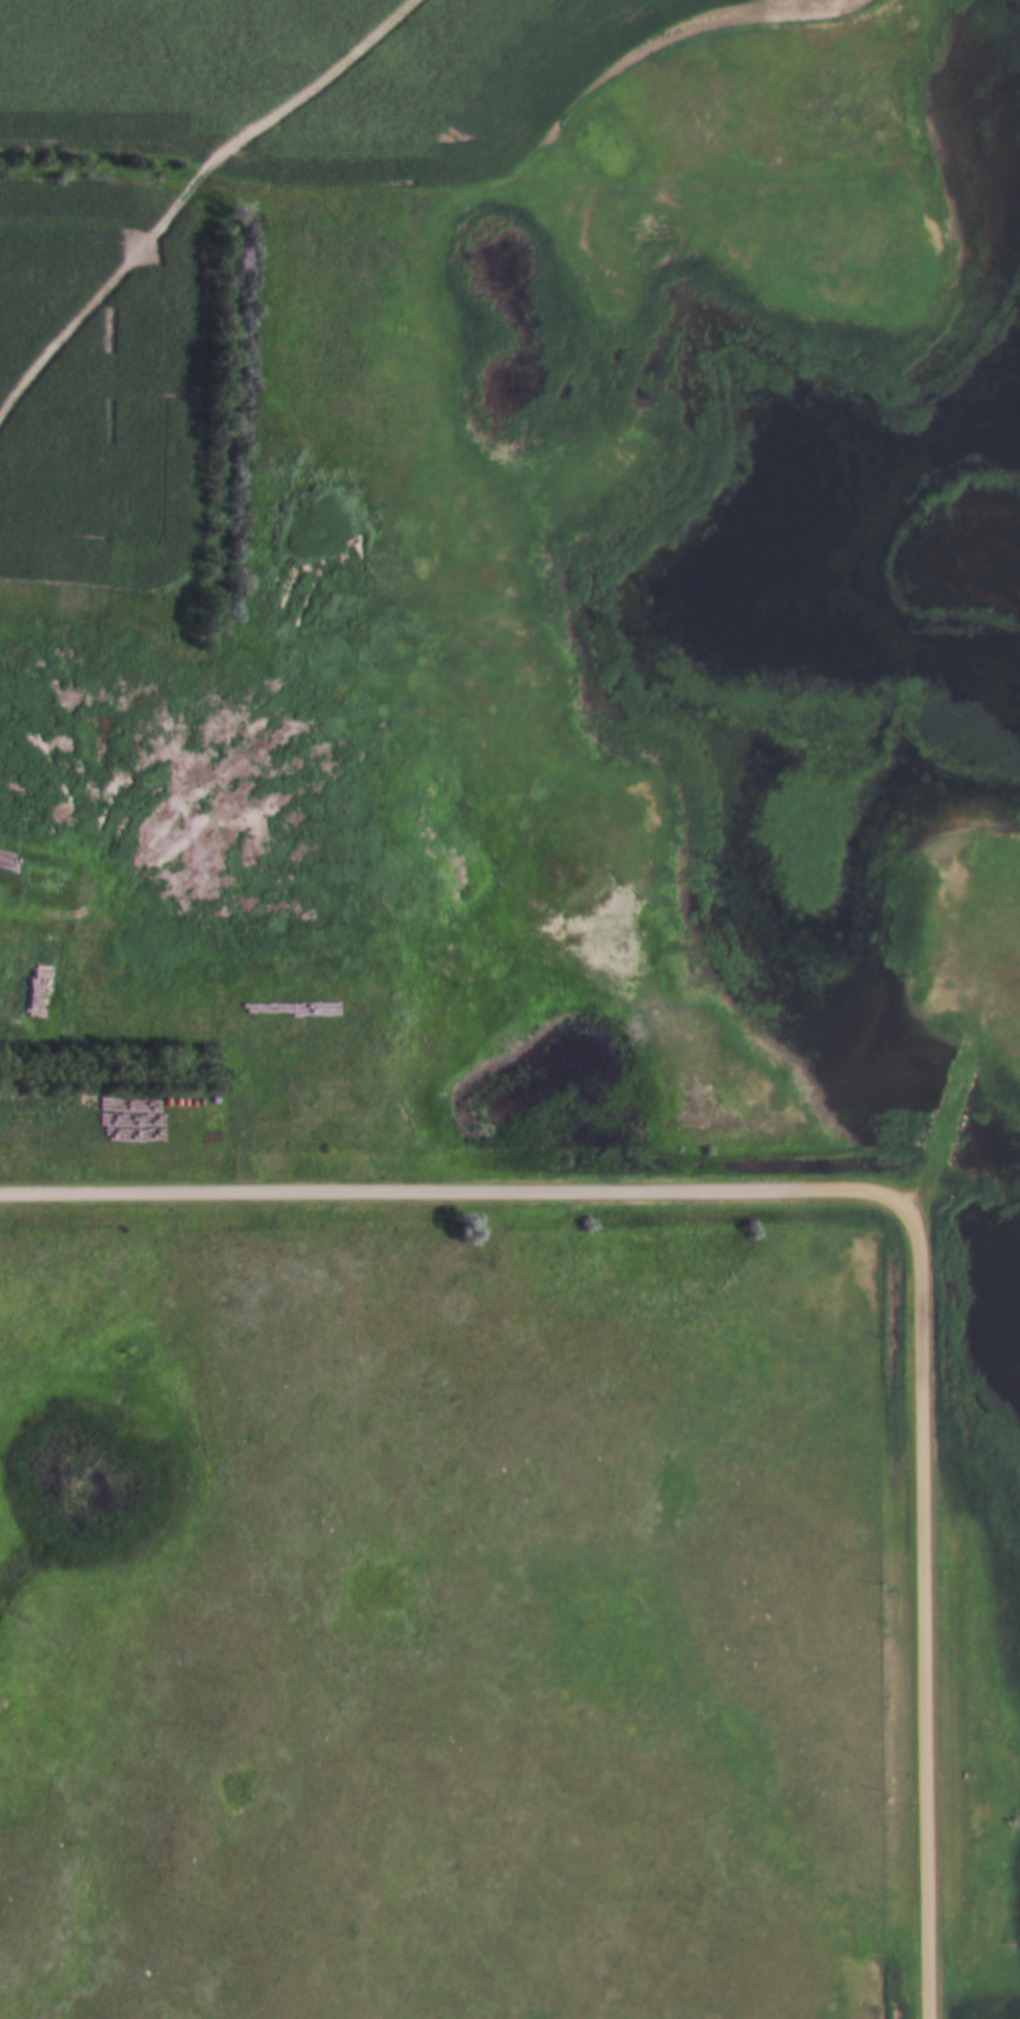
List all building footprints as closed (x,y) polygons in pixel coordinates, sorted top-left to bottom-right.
[(149,1112),(138,1112),(138,1122),(149,1122),(149,1112)]
